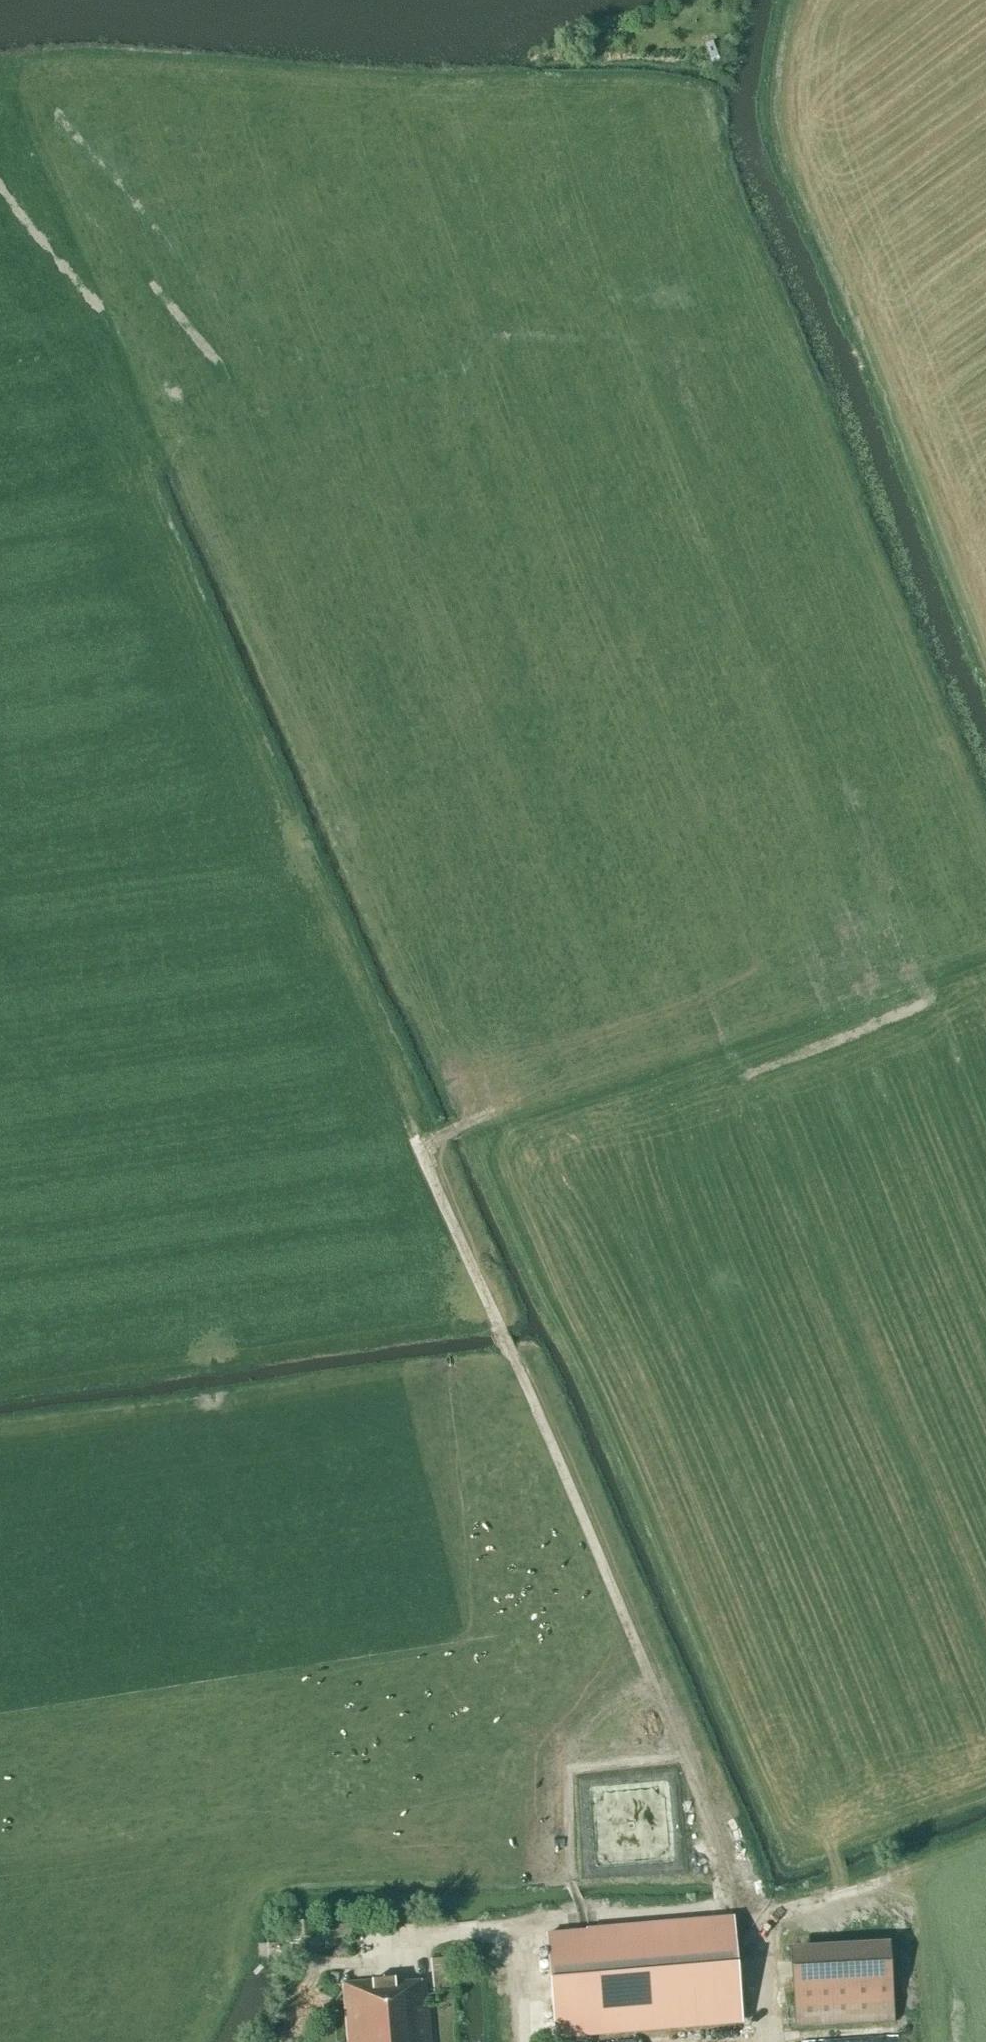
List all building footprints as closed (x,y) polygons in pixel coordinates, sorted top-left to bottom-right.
[(733,1922),(549,1936),(557,2036),(741,2021),(733,1922)] [(895,2021),(891,1953),(890,1943),(790,1949),(791,1960),(795,2028),(895,2021)] [(435,1995),(456,1993),(452,1958),(431,1960),(435,1995)] [(426,1982),(405,1983),(405,1978),(355,1982),(354,1970),(329,1971),(330,1983),(339,1984),(344,1984),(349,2041),(431,2041),(426,1982)]
